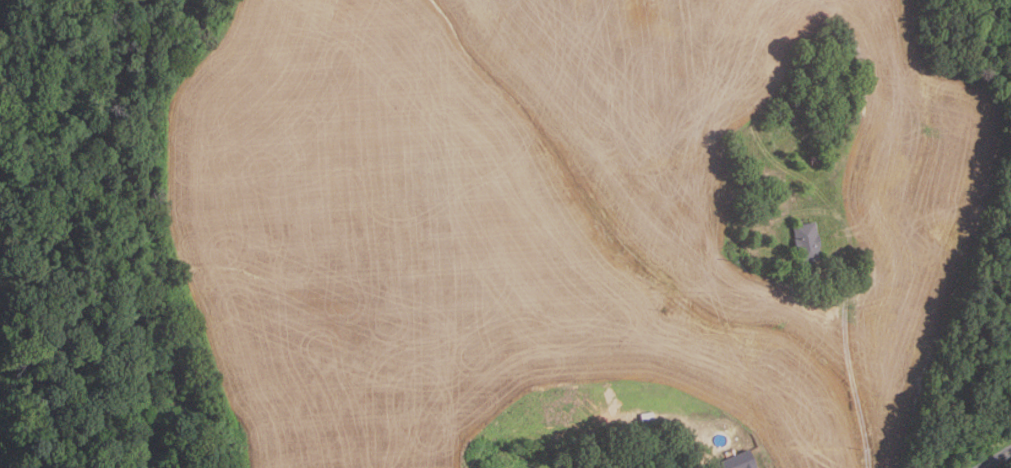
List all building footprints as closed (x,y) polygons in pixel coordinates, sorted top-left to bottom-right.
[(809,165),(808,156),(821,153),(822,163),(809,165)] [(797,263),(795,250),(793,250),(791,238),(793,238),(791,225),(813,221),(818,245),(816,245),(819,259),(797,263)] [(666,459),(657,467),(674,467),(666,459)]
